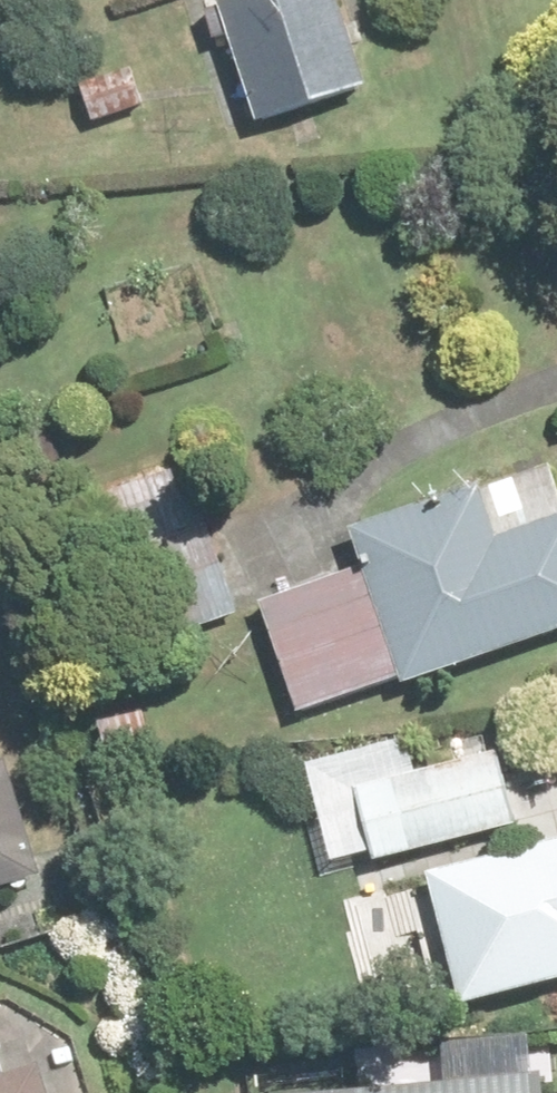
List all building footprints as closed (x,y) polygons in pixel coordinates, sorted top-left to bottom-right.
[(349,0),(281,0),(219,20),(227,48),(246,42),(276,132),(381,98),(349,0)] [(145,73),(93,92),(106,127),(158,108),(145,73)] [(225,612),(191,526),(170,473),(80,509),(134,648),(225,612)] [(246,608),(284,717),(386,682),(388,692),(556,633),(556,523),(555,518),(550,522),(534,475),(462,498),(460,490),(359,526),(335,534),(349,572),(246,608)] [(357,866),(531,818),(519,772),(491,779),(483,754),(338,794),(357,866)] [(1,768),(0,768),(0,888),(33,879),(1,768)] [(496,857),(530,990),(556,983),(556,842),(496,857)] [(18,1073),(0,1079),(0,1092),(24,1092),(18,1073)] [(529,1082),(405,1092),(530,1092),(529,1082)]
